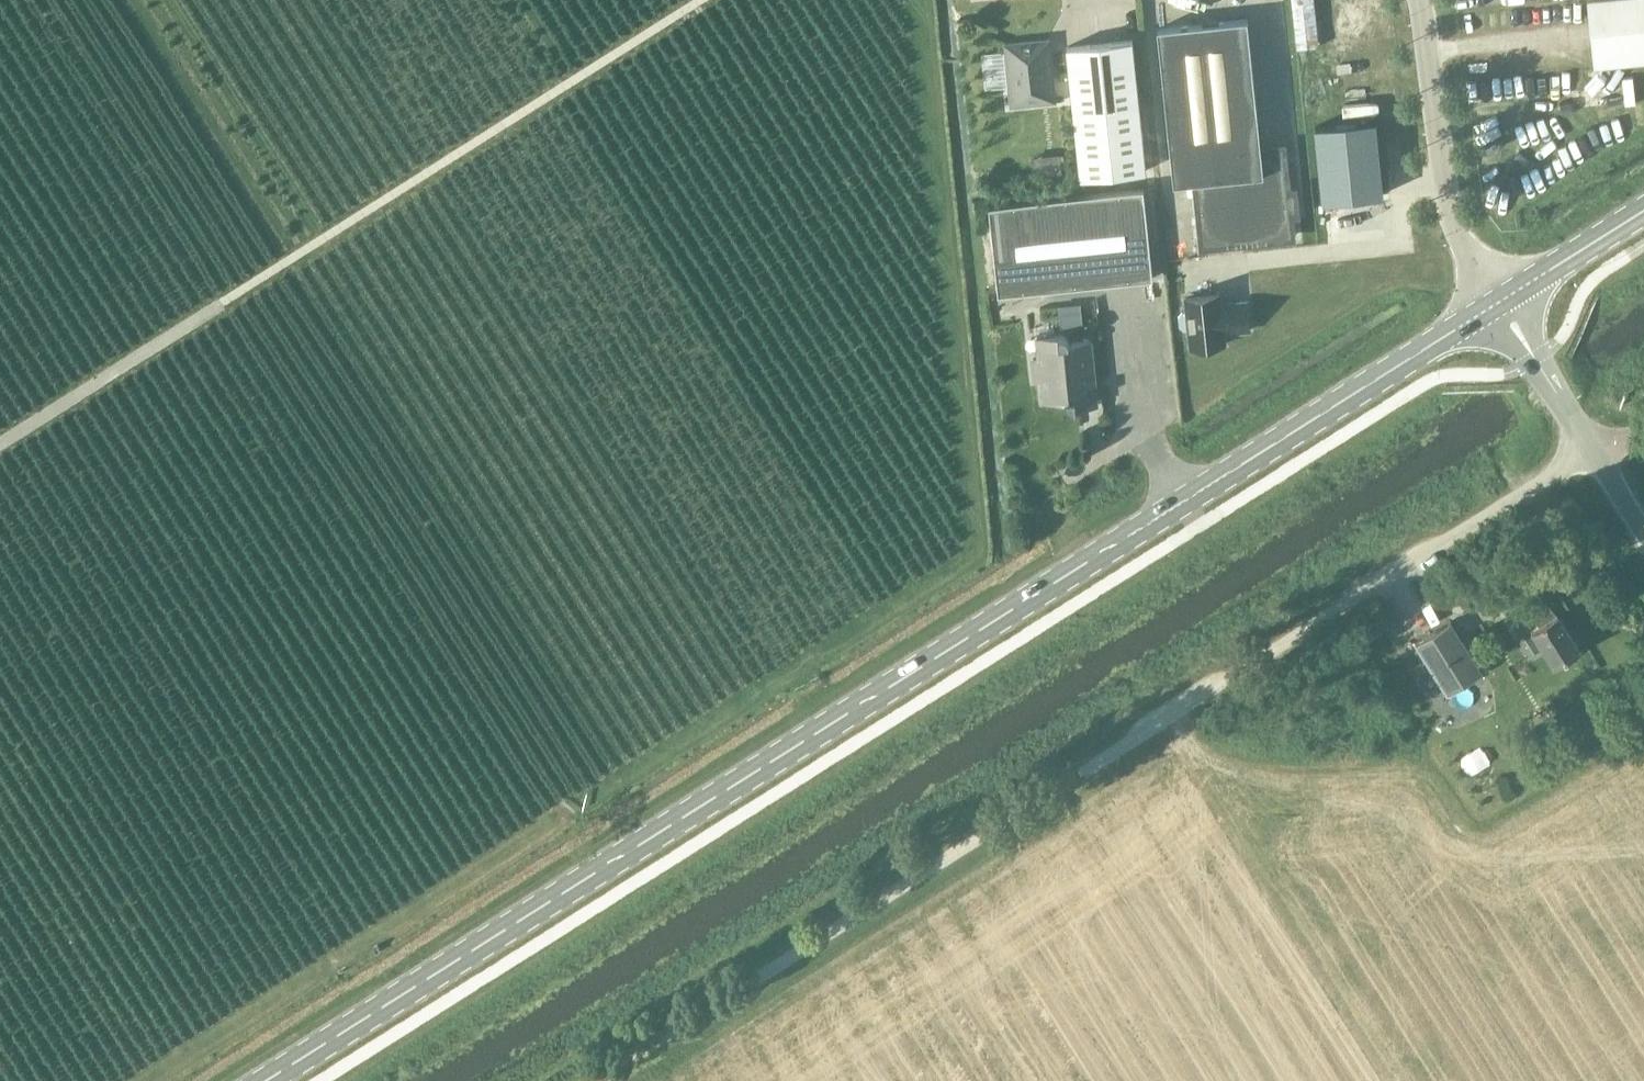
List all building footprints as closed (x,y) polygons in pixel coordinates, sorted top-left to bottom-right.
[(1594,65),(1643,60),(1643,0),(1588,0),(1594,65)] [(1247,19),(1158,28),(1174,183),(1196,181),(1203,246),(1292,237),(1282,148),(1261,150),(1247,19)] [(1005,44),(1011,105),(1055,101),(1050,57),(1043,57),(1041,40),(1005,44)] [(1067,46),(1080,177),(1146,170),(1132,40),(1067,46)] [(1377,120),(1315,126),(1322,201),(1384,195),(1377,120)] [(989,205),(998,294),(1153,278),(1143,189),(989,205)] [(1186,297),(1187,311),(1182,311),(1178,316),(1180,326),(1184,329),(1189,328),(1191,348),(1224,344),(1223,333),(1250,330),(1247,302),(1220,304),(1219,294),(1186,297)] [(1090,339),(1069,342),(1069,340),(1068,339),(1067,337),(1066,336),(1064,335),(1062,334),(1060,334),(1037,336),(1039,358),(1032,359),(1035,381),(1041,380),(1044,402),(1073,399),(1074,407),(1082,407),(1079,379),(1094,377),(1090,339)] [(1580,649),(1570,633),(1558,614),(1556,615),(1548,605),(1532,615),(1539,626),(1532,630),(1555,665),(1580,649)] [(1448,694),(1484,673),(1453,621),(1417,643),(1448,694)]
